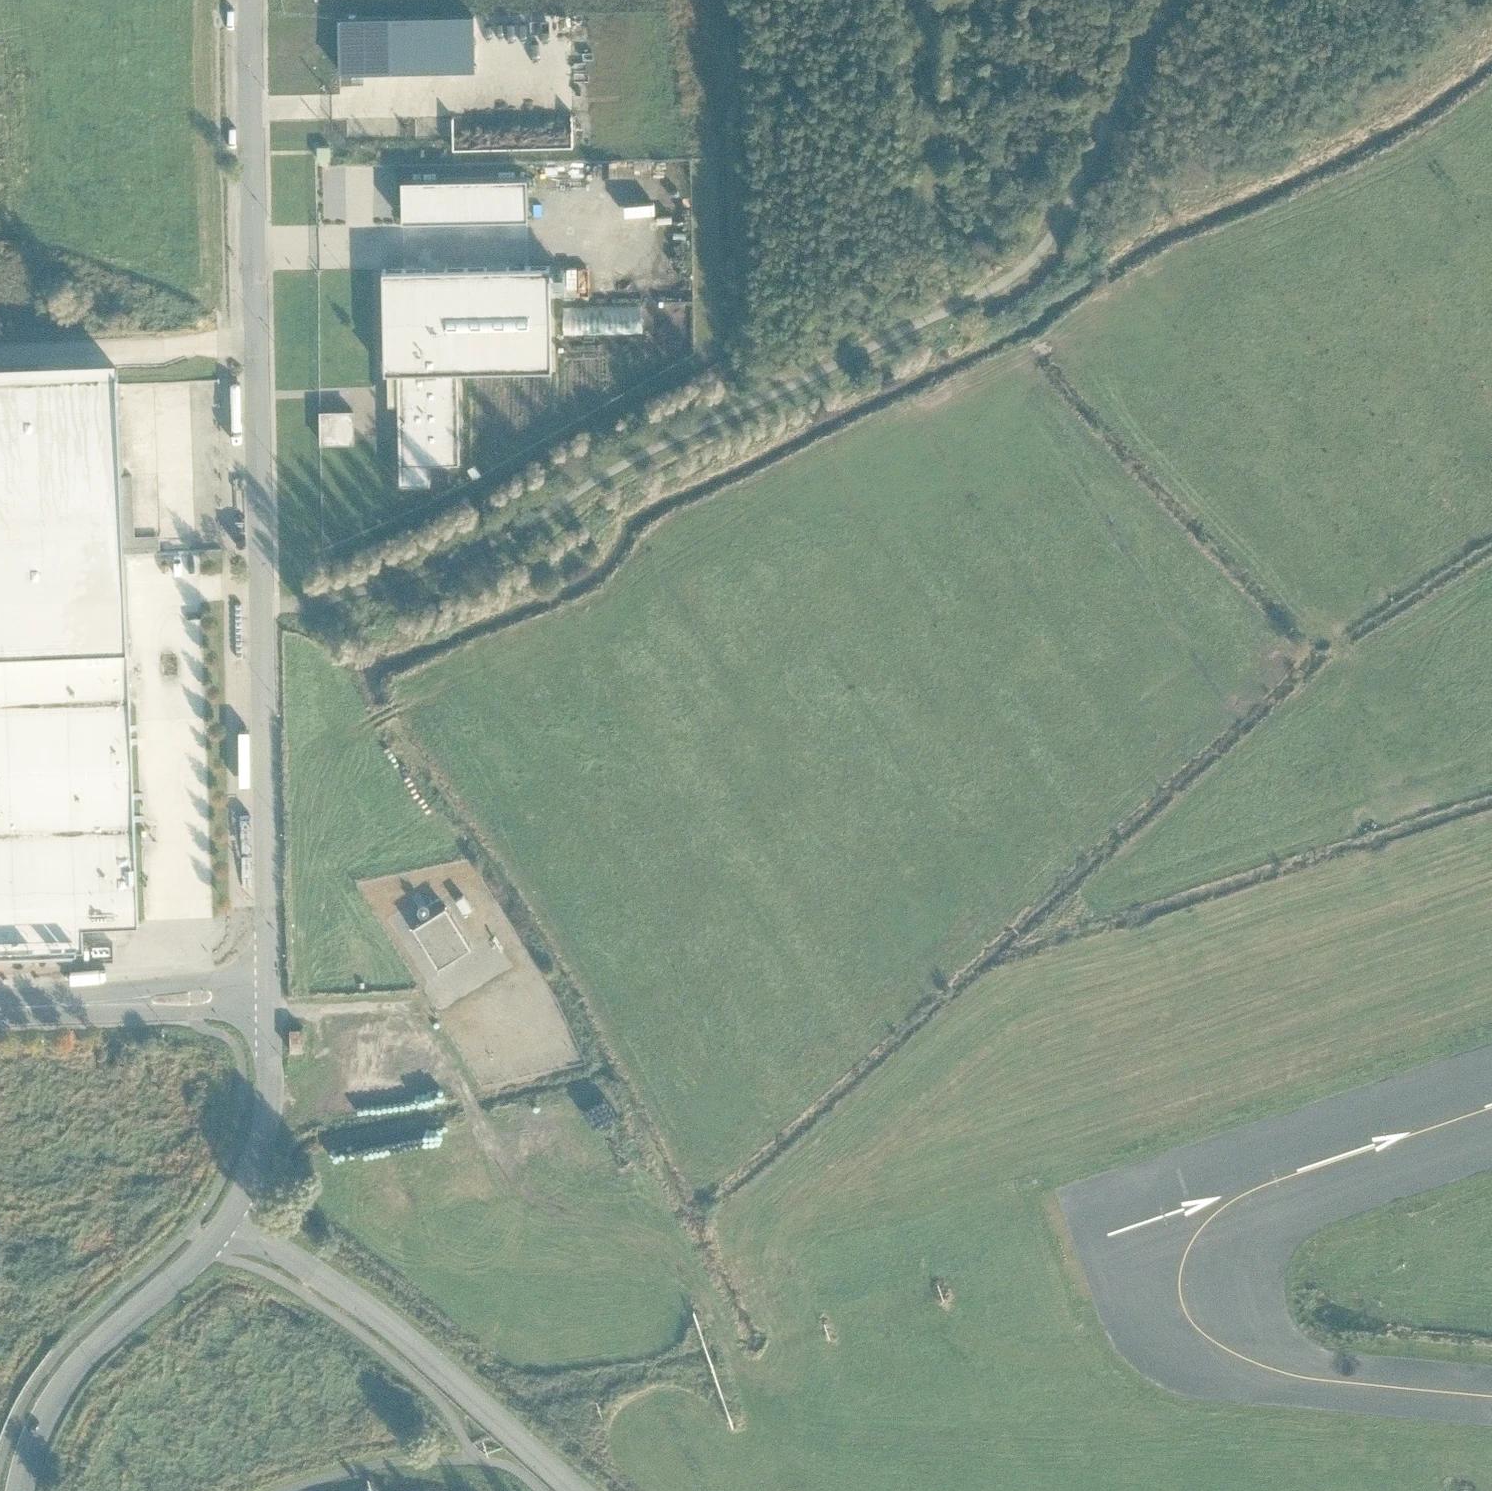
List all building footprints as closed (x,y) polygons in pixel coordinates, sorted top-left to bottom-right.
[(520,172),(393,175),(394,216),(521,212),(520,172)] [(383,344),(384,347),(385,370),(388,370),(398,370),(398,386),(395,386),(396,397),(398,397),(398,402),(400,473),(401,482),(409,481),(409,482),(430,481),(430,461),(460,461),(458,369),(552,367),(550,264),(383,268),(383,291),(382,291),(382,293),(383,293),(384,344),(383,344)] [(222,360),(0,365),(0,653),(126,650),(124,548),(226,546),(222,360)] [(352,409),(318,410),(319,440),(352,439),(352,409)] [(0,653),(0,956),(69,954),(79,944),(79,927),(137,925),(126,650),(0,653)] [(471,948),(446,908),(415,928),(440,967),(471,948)] [(287,1027),(288,1045),(303,1044),(302,1026),(287,1027)]
